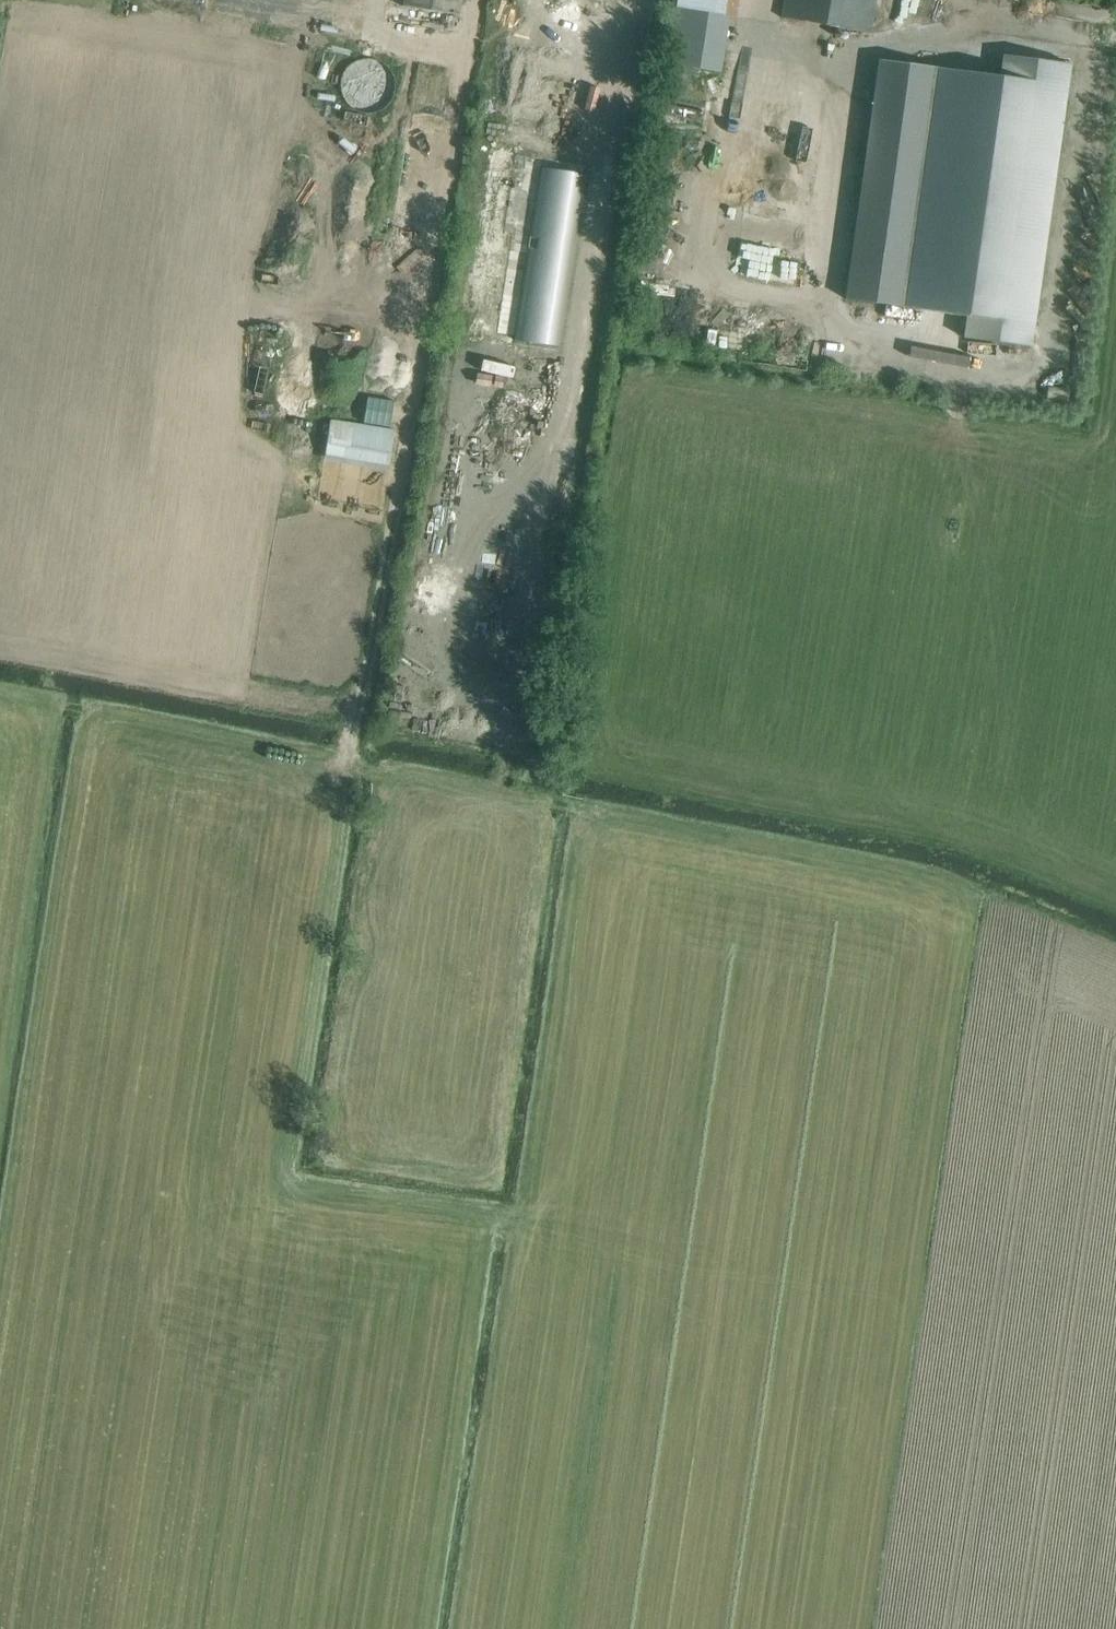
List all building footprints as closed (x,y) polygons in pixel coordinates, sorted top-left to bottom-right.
[(402,6),(457,15),(459,0),(403,0),(402,6)] [(739,0),(675,0),(674,7),(736,18),(739,0)] [(782,15),(870,30),(875,0),(785,0),(782,15)] [(1041,347),(1073,63),(1006,56),(1004,74),(879,60),(852,301),(971,315),(968,339),(1041,347)] [(393,469),(399,428),(332,419),(326,459),(393,469)]
